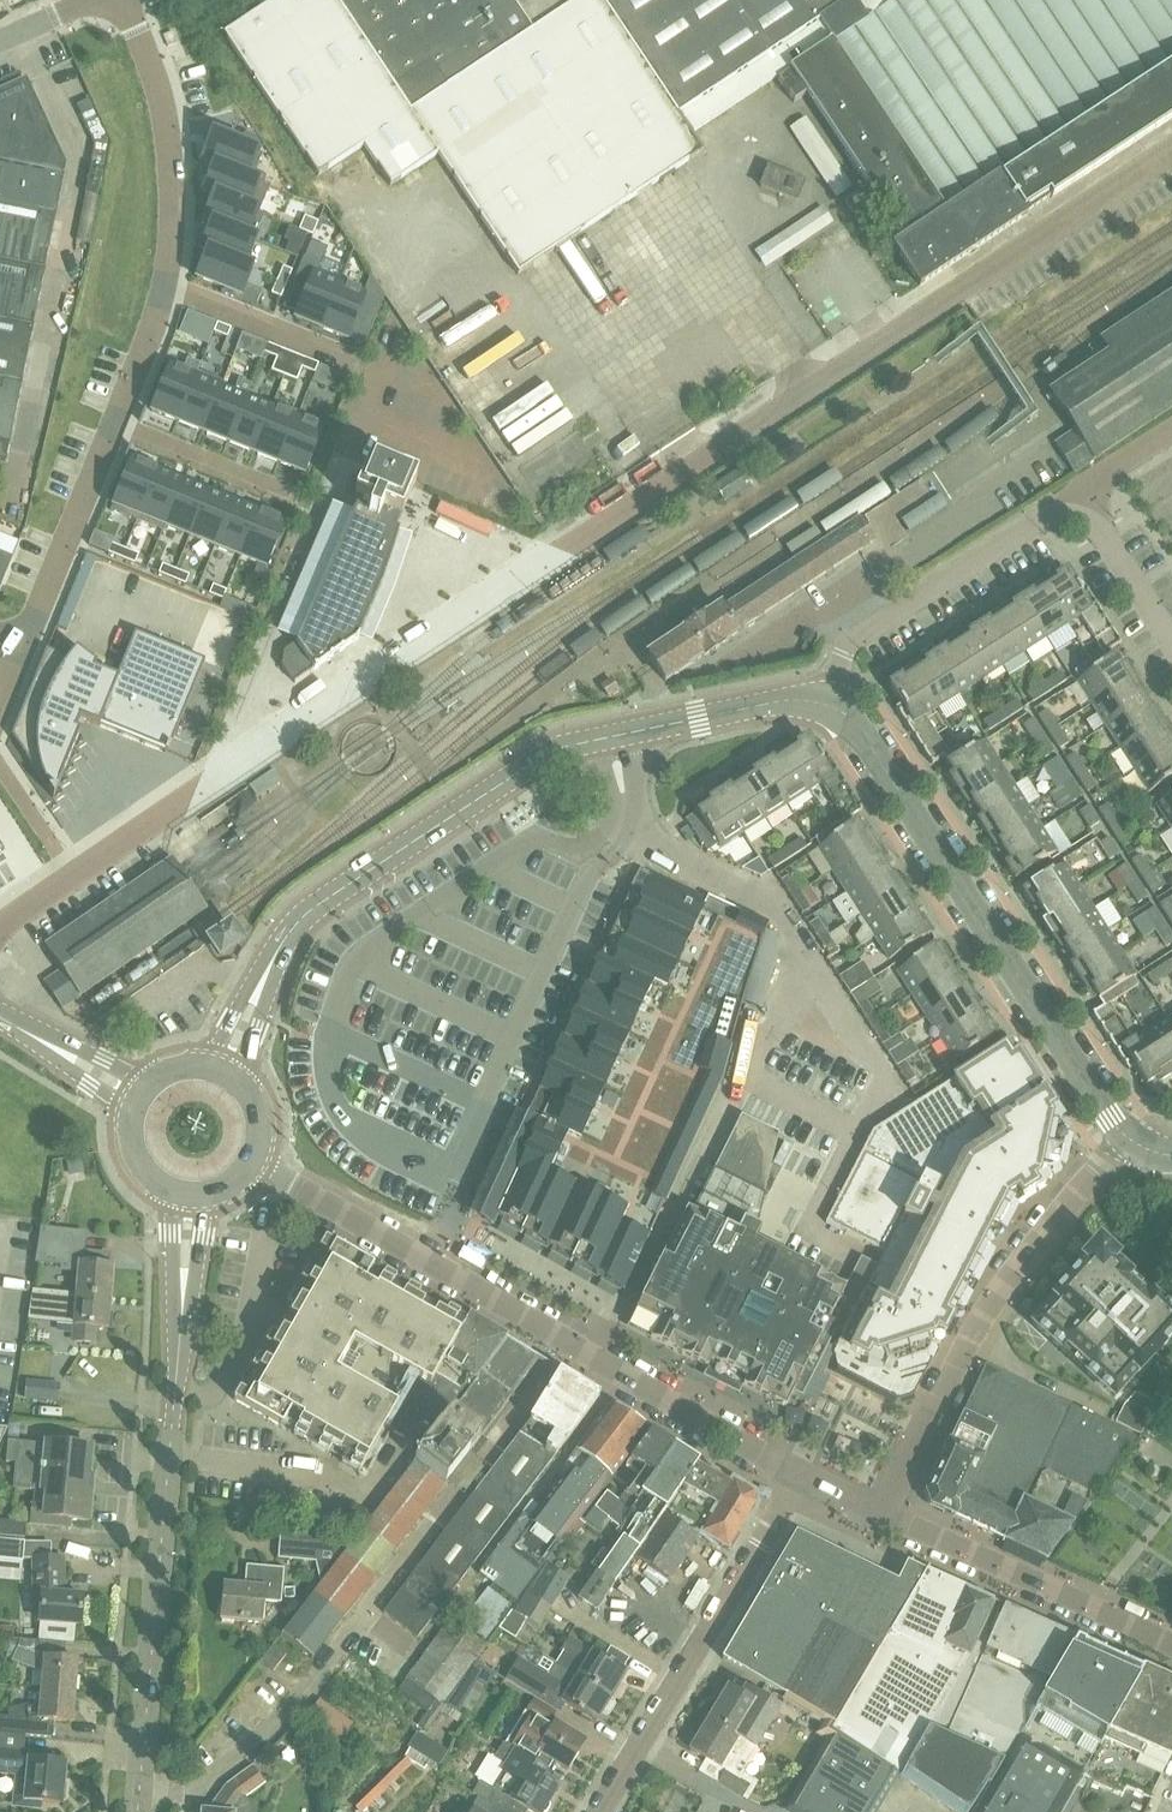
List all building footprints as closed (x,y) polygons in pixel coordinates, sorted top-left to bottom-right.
[(224,34),(319,176),(365,145),(391,185),(439,154),(519,274),(704,150),(679,113),(823,17),(837,38),(833,40),(832,40),(791,68),(791,69),(778,77),(796,103),(809,95),(877,197),(856,211),(866,226),(887,212),(905,240),(895,247),(920,285),(1027,214),(1026,213),(1050,197),(1053,199),(1171,120),(1171,0),(895,0),(864,20),(851,0),(275,0),(224,34)] [(0,92),(0,259),(45,268),(65,165),(26,80),(0,92)] [(94,109),(81,115),(94,144),(90,166),(91,166),(103,168),(104,169),(109,143),(94,109)] [(212,134),(201,161),(213,166),(252,180),(263,155),(260,154),(262,149),(255,136),(247,133),(242,146),(212,134)] [(213,166),(203,192),(213,196),(259,212),(270,187),(252,180),(213,166)] [(804,183),(768,168),(761,187),(797,201),(804,183)] [(213,196),(203,221),(211,224),(254,240),(265,214),(259,212),(213,196)] [(305,216),(299,230),(308,233),(313,235),(318,222),(305,216)] [(211,224),(201,250),(207,252),(246,266),(257,241),(254,240),(211,224)] [(296,228),(289,244),(301,249),(308,233),(299,230),(296,228)] [(207,252),(197,278),(225,289),(223,294),(256,307),(262,292),(246,285),(253,269),(246,266),(207,252)] [(340,284),(316,274),(321,264),(304,257),(292,287),(305,293),(295,318),(321,329),(340,284)] [(7,463),(45,268),(0,259),(0,461),(7,463)] [(292,273),(283,269),(278,281),(287,284),(292,273)] [(355,322),(372,329),(385,296),(373,279),(370,277),(364,293),(340,284),(321,329),(348,340),(355,322)] [(278,281),(273,292),(282,296),(287,284),(278,281)] [(1171,410),(1171,293),(1101,340),(1110,353),(1050,393),(1067,419),(1075,432),(1071,435),(1055,445),(1074,474),(1171,410)] [(203,317),(195,339),(209,344),(214,332),(218,323),(203,317)] [(218,323),(214,332),(228,337),(231,328),(218,323)] [(255,338),(249,354),(262,359),(264,353),(268,344),(268,343),(255,338)] [(281,349),(268,343),(264,353),(278,358),(281,349)] [(319,364),(305,358),(302,368),(315,373),(319,364)] [(160,390),(151,411),(177,422),(198,371),(200,365),(188,360),(184,372),(169,366),(169,368),(162,366),(153,387),(160,390)] [(315,373),(312,381),(327,387),(334,370),(319,364),(315,373)] [(224,382),(198,371),(177,422),(204,432),(222,387),(224,382)] [(204,432),(228,442),(246,397),(222,387),(204,432)] [(252,452),(271,407),(246,397),(228,442),(252,452)] [(273,402),(271,407),(252,452),(279,463),(299,413),(273,402)] [(314,452),(320,455),(330,431),(324,429),(326,423),(299,413),(279,463),(305,474),(314,452)] [(120,486),(114,483),(107,501),(113,503),(111,510),(137,521),(157,470),(131,460),(120,486)] [(400,521),(417,480),(371,460),(354,500),(359,502),(355,513),(353,512),(297,644),(284,653),(283,666),(296,685),(358,642),(368,617),(401,532),(395,530),(399,520),(400,521)] [(754,483),(745,468),(719,485),(724,493),(729,500),(754,483)] [(183,481),(157,470),(137,521),(162,531),(183,481)] [(163,532),(166,526),(190,536),(208,491),(183,481),(162,531),(163,532)] [(190,536),(215,546),(234,501),(208,491),(190,536)] [(215,546),(241,557),(259,512),(234,501),(215,546)] [(259,512),(241,557),(258,564),(253,575),(269,581),(281,552),(274,550),(285,522),(259,512)] [(723,608),(739,631),(877,541),(862,517),(736,599),(723,608)] [(112,544),(108,553),(122,558),(125,549),(112,544)] [(139,555),(125,549),(122,558),(135,564),(139,555)] [(0,552),(0,588),(13,557),(0,552)] [(176,570),(163,564),(159,573),(172,579),(176,570)] [(172,579),(186,584),(189,575),(176,570),(172,579)] [(1099,669),(1117,657),(1112,650),(1123,643),(1090,591),(1089,591),(1087,586),(1081,590),(1069,572),(1059,578),(1057,574),(1043,582),(1070,624),(1082,616),(1106,653),(1094,661),(1099,669)] [(1032,595),(1024,600),(1048,638),(1070,624),(1043,582),(1030,591),(1032,595)] [(223,599),(227,590),(213,585),(210,594),(223,599)] [(1048,638),(1024,600),(1016,606),(1013,602),(999,610),(1026,652),(1048,638)] [(239,614),(253,619),(256,610),(243,605),(239,614)] [(740,633),(739,631),(723,608),(722,606),(706,616),(685,629),(686,630),(701,653),(703,656),(704,657),(713,651),(724,644),(724,643),(740,633)] [(1026,652),(999,610),(986,619),(988,623),(980,628),(1004,666),(1026,652)] [(1004,666),(980,628),(972,633),(969,630),(956,638),(983,679),(1004,666)] [(701,653),(686,630),(657,648),(649,654),(667,680),(703,656),(701,653)] [(53,798),(81,731),(76,729),(81,718),(127,737),(168,754),(171,746),(205,661),(135,633),(117,678),(96,669),(97,665),(77,649),(69,658),(47,649),(12,735),(53,798)] [(945,651),(936,656),(961,693),(983,679),(956,638),(942,647),(945,651)] [(961,693),(936,656),(928,661),(926,657),(912,666),(939,707),(961,693)] [(1099,669),(1082,679),(1079,681),(1094,704),(1135,678),(1126,664),(1122,667),(1117,657),(1099,669)] [(1099,669),(1094,661),(1077,671),(1082,679),(1099,669)] [(939,707),(912,666),(898,675),(901,679),(891,684),(903,703),(897,707),(900,711),(933,764),(944,756),(949,764),(967,752),(962,744),(950,752),(927,715),(939,707)] [(1063,672),(1046,682),(1052,691),(1068,681),(1063,672)] [(1135,678),(1094,704),(1108,726),(1145,702),(1140,694),(1144,691),(1135,678)] [(603,700),(616,693),(609,680),(596,688),(603,700)] [(1052,691),(1046,682),(1029,693),(1035,702),(1052,691)] [(1019,700),(1002,710),(1008,719),(1025,709),(1019,700)] [(1150,710),(1145,702),(1108,726),(1122,748),(1163,722),(1154,708),(1150,710)] [(1050,732),(1059,726),(1049,709),(1040,715),(1050,732)] [(1008,719),(1002,710),(985,721),(991,730),(1008,719)] [(1036,741),(1045,735),(1034,718),(1025,724),(1036,741)] [(1122,748),(1136,770),(1171,747),(1171,744),(1168,738),(1171,735),(1163,722),(1122,748)] [(1059,726),(1050,732),(1061,748),(1070,743),(1059,726)] [(967,752),(984,742),(979,734),(962,744),(967,752)] [(1045,735),(1036,741),(1046,758),(1056,752),(1045,735)] [(821,845),(857,823),(852,816),(863,809),(830,756),(827,752),(821,756),(809,737),(799,743),(797,739),(783,748),(810,790),(822,782),(845,819),(816,837),(821,845)] [(987,740),(984,742),(967,752),(949,764),(955,773),(952,776),(960,789),(1002,763),(987,740)] [(1136,770),(1150,793),(1171,779),(1171,747),(1136,770)] [(810,790),(783,748),(770,757),(772,761),(764,766),(788,804),(810,790)] [(1078,776),(1087,770),(1077,753),(1068,759),(1078,776)] [(1064,785),(1073,779),(1062,762),(1053,768),(1064,785)] [(1016,785),(1002,763),(960,789),(969,803),(973,801),(978,809),(1016,785)] [(753,767),(740,776),(766,818),(788,804),(764,766),(756,771),(753,767)] [(1087,770),(1078,776),(1089,792),(1098,786),(1087,770)] [(728,788),(720,794),(744,832),(766,818),(740,776),(726,785),(728,788)] [(1084,796),(1073,779),(1064,785),(1074,801),(1084,796)] [(1030,807),(1016,785),(978,809),(983,817),(979,820),(988,833),(1030,807)] [(744,832),(720,794),(712,799),(709,795),(695,805),(698,810),(686,818),(708,851),(719,843),(721,846),(744,832)] [(1158,805),(1171,827),(1171,796),(1158,805)] [(1111,826),(1120,821),(1109,804),(1100,810),(1111,826)] [(1101,822),(1090,806),(1081,812),(1092,828),(1101,822)] [(1030,807),(988,833),(997,847),(1001,844),(1006,853),(1043,828),(1030,807)] [(1120,821),(1111,826),(1121,843),(1130,837),(1120,821)] [(857,823),(821,845),(819,847),(834,870),(875,843),(867,830),(863,832),(857,823)] [(1043,828),(1006,853),(1011,861),(1007,863),(1017,878),(1058,851),(1043,828)] [(785,848),(790,857),(807,846),(801,837),(785,848)] [(1121,854),(1110,837),(1101,843),(1112,860),(1121,854)] [(884,857),(875,843),(834,870),(848,892),(885,868),(880,860),(884,857)] [(790,857),(785,848),(768,858),(774,868),(790,857)] [(1143,877),(1152,871),(1142,855),(1133,860),(1143,877)] [(80,997),(85,993),(207,909),(198,894),(191,885),(183,874),(173,859),(46,946),(62,971),(45,982),(62,1008),(80,997)] [(1043,911),(1080,887),(1066,864),(1024,890),(1034,905),(1038,902),(1043,911)] [(1129,887),(1138,881),(1127,864),(1118,870),(1129,887)] [(528,1148),(496,1215),(497,1215),(594,1271),(624,1288),(625,1287),(642,1251),(721,1079),(722,1077),(744,1003),(755,968),(768,924),(765,923),(761,921),(743,912),(708,896),(707,898),(654,873),(654,874),(640,868),(630,889),(631,889),(600,958),(526,1118),(526,1119),(515,1142),(528,1148)] [(885,868),(848,892),(862,914),(903,887),(894,874),(891,876),(885,868)] [(1163,888),(1152,871),(1143,877),(1154,894),(1163,888)] [(793,896),(802,890),(791,874),(782,879),(793,896)] [(1138,881),(1129,887),(1139,903),(1149,897),(1138,881)] [(912,901),(903,887),(862,914),(876,935),(913,911),(908,903),(912,901)] [(1080,887),(1043,911),(1048,919),(1044,921),(1053,935),(1094,908),(1080,887)] [(802,890),(793,896),(803,913),(812,907),(802,890)] [(1171,921),(1171,902),(1170,899),(1160,904),(1171,921)] [(1108,930),(1094,908),(1053,935),(1062,949),(1066,946),(1071,954),(1108,930)] [(1157,930),(1166,924),(1155,908),(1146,914),(1157,930)] [(919,920),(913,911),(876,935),(890,958),(932,932),(922,917),(919,920)] [(820,940),(830,934),(819,917),(810,923),(820,940)] [(1166,924),(1157,930),(1167,947),(1171,944),(1171,934),(1166,924)] [(239,941),(231,928),(213,940),(221,953),(239,941)] [(1122,952),(1108,930),(1071,954),(1076,963),(1072,965),(1081,979),(1122,952)] [(840,951),(830,934),(820,940),(831,956),(840,951)] [(913,994),(950,970),(945,961),(949,959),(940,944),(898,971),(913,994)] [(753,1001),(771,1005),(782,955),(763,951),(753,1001)] [(1137,975),(1122,952),(1081,979),(1090,992),(1093,990),(1099,999),(1117,988),(1134,977),(1137,975)] [(1170,974),(1164,965),(1148,976),(1153,985),(1170,974)] [(859,987),(848,970),(839,976),(850,993),(859,987)] [(950,970),(913,994),(927,1015),(968,989),(959,975),(956,978),(950,970)] [(1139,985),(1134,977),(1117,988),(1122,996),(1139,985)] [(1099,999),(1104,1006),(1093,1013),(1126,1066),(1127,1066),(1129,1070),(1135,1066),(1147,1085),(1157,1079),(1159,1083),(1171,1075),(1171,1073),(1146,1033),(1134,1041),(1110,1004),(1122,996),(1117,988),(1099,999)] [(968,989),(927,1015),(941,1037),(978,1013),(973,1005),(977,1003),(968,989)] [(869,1022),(878,1016),(867,999),(858,1005),(869,1022)] [(984,1022),(978,1013),(941,1037),(955,1060),(997,1034),(987,1019),(984,1022)] [(878,1016),(869,1022),(879,1038),(889,1032),(878,1016)] [(1146,1033),(1171,1073),(1171,1026),(1168,1019),(1146,1033)] [(906,1041),(900,1032),(882,1044),(888,1052),(906,1041)] [(915,1104),(1049,1173),(1058,1167),(1065,1136),(1059,1126),(1061,1118),(1012,1042),(955,1079),(938,1089),(915,1104)] [(917,1077),(906,1060),(896,1066),(907,1083),(917,1077)] [(1049,1173),(915,1104),(873,1130),(872,1131),(1012,1204),(1047,1182),(1049,1173)] [(1012,1204),(872,1131),(855,1166),(994,1238),(1012,1204)] [(994,1238),(855,1166),(826,1222),(884,1252),(863,1293),(944,1335),(994,1238)] [(785,1406),(786,1407),(794,1391),(802,1395),(829,1341),(835,1329),(827,1325),(846,1287),(845,1287),(781,1255),(754,1241),(754,1239),(765,1193),(715,1168),(714,1168),(693,1211),(687,1208),(661,1261),(647,1287),(643,1296),(627,1327),(785,1406)] [(1116,1233),(1163,1280),(1171,1271),(1171,1214),(1154,1195),(1116,1233)] [(79,1295),(110,1298),(113,1267),(106,1266),(107,1254),(82,1252),(83,1233),(41,1229),(38,1262),(64,1264),(64,1270),(81,1271),(79,1295)] [(348,1358),(394,1279),(327,1239),(281,1319),(348,1358)] [(1032,1323),(1042,1332),(1057,1345),(1062,1350),(1066,1346),(1075,1355),(1088,1366),(1084,1370),(1101,1385),(1114,1397),(1122,1388),(1134,1376),(1136,1374),(1137,1375),(1145,1367),(1146,1365),(1155,1356),(1157,1354),(1158,1353),(1160,1350),(1169,1340),(1171,1337),(1171,1315),(1169,1312),(1154,1299),(1152,1297),(1148,1301),(1135,1289),(1126,1280),(1129,1276),(1125,1272),(1113,1262),(1116,1258),(1113,1255),(1098,1242),(1081,1260),(1084,1263),(1067,1282),(1053,1298),(1054,1299),(1032,1323)] [(394,1279),(348,1358),(303,1438),(361,1471),(380,1439),(385,1442),(384,1442),(385,1443),(393,1430),(419,1385),(437,1396),(452,1367),(445,1362),(468,1323),(467,1322),(394,1279)] [(110,1298),(79,1295),(51,1292),(50,1305),(66,1306),(66,1308),(78,1309),(75,1341),(95,1343),(96,1327),(107,1328),(110,1298)] [(944,1335),(863,1293),(840,1337),(836,1344),(876,1365),(884,1362),(894,1368),(925,1358),(930,1348),(938,1345),(944,1335)] [(470,1316),(467,1322),(468,1323),(445,1362),(452,1367),(437,1396),(419,1385),(393,1430),(424,1448),(474,1383),(506,1338),(470,1316)] [(348,1358),(281,1319),(235,1400),(303,1438),(348,1358)] [(474,1383),(424,1448),(425,1449),(281,1634),(312,1657),(539,1361),(540,1361),(542,1359),(506,1338),(474,1383)] [(33,1408),(49,1409),(48,1419),(92,1423),(93,1413),(100,1413),(105,1358),(54,1354),(52,1380),(35,1379),(33,1408)] [(995,1428),(955,1515),(1047,1558),(1138,1435),(986,1364),(963,1413),(995,1428)] [(417,1637),(602,1395),(560,1369),(530,1419),(383,1611),(417,1637)] [(559,1542),(599,1490),(627,1454),(647,1428),(611,1405),(591,1432),(577,1450),(579,1452),(570,1464),(571,1465),(568,1469),(560,1479),(530,1519),(523,1513),(478,1573),(516,1602),(559,1542)] [(1124,1405),(1123,1406),(1115,1422),(1140,1434),(1149,1417),(1124,1405)] [(995,1428),(963,1413),(932,1479),(937,1481),(932,1491),(935,1500),(945,1504),(943,1509),(955,1515),(995,1428)] [(630,1510),(675,1444),(651,1429),(627,1464),(641,1473),(629,1491),(627,1489),(620,1500),(606,1491),(586,1521),(598,1529),(606,1517),(620,1527),(631,1511),(630,1510)] [(8,1442),(6,1463),(15,1464),(13,1491),(34,1493),(33,1509),(31,1525),(69,1528),(69,1520),(89,1522),(90,1514),(92,1496),(94,1496),(95,1478),(89,1477),(92,1448),(46,1444),(46,1445),(8,1442)] [(630,1510),(631,1511),(643,1519),(629,1540),(623,1536),(580,1599),(597,1611),(636,1554),(635,1553),(665,1510),(700,1460),(699,1459),(675,1444),(630,1510)] [(700,1460),(665,1510),(699,1536),(703,1530),(732,1547),(747,1520),(748,1521),(759,1501),(756,1489),(733,1476),(732,1477),(700,1460)] [(699,1536),(665,1510),(635,1553),(636,1554),(672,1577),(699,1536)] [(0,1522),(0,1523),(0,1537),(25,1539),(26,1524),(0,1522)] [(828,1727),(926,1571),(907,1564),(897,1582),(799,1528),(749,1614),(811,1650),(786,1693),(814,1711),(811,1716),(828,1727)] [(295,1532),(294,1541),(280,1539),(279,1558),(316,1561),(318,1543),(305,1542),(306,1533),(295,1532)] [(23,1562),(25,1543),(0,1541),(0,1560),(23,1562)] [(81,1624),(83,1596),(64,1596),(63,1560),(34,1560),(35,1608),(42,1608),(40,1623),(81,1624)] [(547,1563),(532,1582),(525,1592),(551,1608),(569,1576),(547,1563)] [(281,1602),(284,1569),(247,1565),(245,1584),(223,1582),(220,1619),(262,1623),(264,1601),(281,1602)] [(926,1571),(828,1727),(833,1730),(833,1729),(836,1731),(835,1733),(899,1776),(900,1773),(901,1774),(965,1666),(946,1657),(952,1646),(968,1653),(992,1600),(926,1570),(926,1571)] [(551,1608),(525,1592),(498,1627),(515,1638),(528,1620),(539,1627),(551,1608)] [(965,1666),(901,1774),(961,1811),(966,1811),(987,1779),(989,1780),(1033,1708),(1034,1709),(1076,1638),(1004,1605),(974,1670),(965,1666)] [(811,1650),(749,1614),(726,1654),(786,1693),(811,1650)] [(408,1676),(443,1701),(457,1683),(485,1643),(450,1618),(408,1676)] [(578,1676),(612,1697),(628,1671),(593,1650),(593,1651),(569,1637),(561,1650),(584,1665),(578,1676)] [(989,1780),(981,1794),(1012,1811),(1061,1811),(1081,1777),(1099,1748),(1144,1669),(1076,1638),(1034,1709),(1033,1708),(989,1780)] [(273,1672),(285,1656),(272,1646),(260,1662),(273,1672)] [(43,1688),(75,1691),(78,1660),(46,1657),(46,1659),(19,1648),(14,1659),(45,1672),(43,1688)] [(612,1697),(578,1676),(556,1663),(548,1675),(520,1658),(507,1681),(535,1698),(536,1697),(546,1704),(553,1692),(558,1695),(556,1698),(597,1723),(603,1713),(606,1715),(610,1714),(615,1705),(614,1701),(611,1699),(612,1697)] [(1144,1669),(1099,1748),(1081,1777),(1122,1795),(1126,1788),(1151,1799),(1150,1799),(1151,1800),(1169,1760),(1171,1760),(1171,1757),(1171,1681),(1144,1669)] [(446,1704),(443,1701),(408,1676),(399,1689),(428,1710),(418,1725),(427,1731),(446,1704)] [(728,1685),(709,1717),(757,1745),(780,1706),(746,1686),(741,1693),(728,1685)] [(43,1688),(42,1706),(10,1711),(11,1718),(0,1717),(0,1732),(27,1735),(52,1738),(53,1720),(72,1722),(75,1691),(43,1688)] [(536,1697),(535,1698),(525,1715),(539,1723),(535,1729),(527,1724),(513,1746),(550,1769),(554,1762),(568,1770),(586,1741),(556,1723),(552,1730),(548,1728),(558,1712),(546,1705),(546,1704),(536,1697)] [(352,1723),(319,1700),(305,1720),(327,1736),(322,1743),(332,1750),(352,1723)] [(757,1745),(709,1717),(691,1749),(707,1759),(700,1772),(743,1797),(749,1782),(732,1772),(741,1757),(747,1761),(757,1745)] [(410,1748),(404,1756),(425,1769),(427,1766),(435,1771),(436,1769),(448,1750),(418,1731),(408,1746),(410,1748)] [(0,1732),(0,1772),(18,1774),(15,1805),(42,1808),(42,1802),(61,1803),(65,1763),(44,1761),(44,1754),(25,1753),(27,1735),(0,1732)] [(835,1733),(808,1775),(871,1811),(878,1811),(899,1776),(835,1733)] [(491,1803),(505,1811),(527,1811),(528,1810),(532,1811),(541,1811),(557,1786),(552,1782),(557,1774),(549,1770),(550,1769),(513,1746),(513,1747),(504,1742),(494,1757),(506,1765),(493,1787),(499,1791),(491,1803)] [(404,1756),(354,1805),(361,1811),(368,1811),(367,1808),(411,1764),(404,1756)] [(202,1811),(257,1811),(258,1802),(249,1801),(248,1801),(245,1798),(266,1783),(253,1766),(227,1786),(212,1806),(211,1811),(202,1811)] [(491,1803),(486,1811),(505,1811),(491,1803)]
